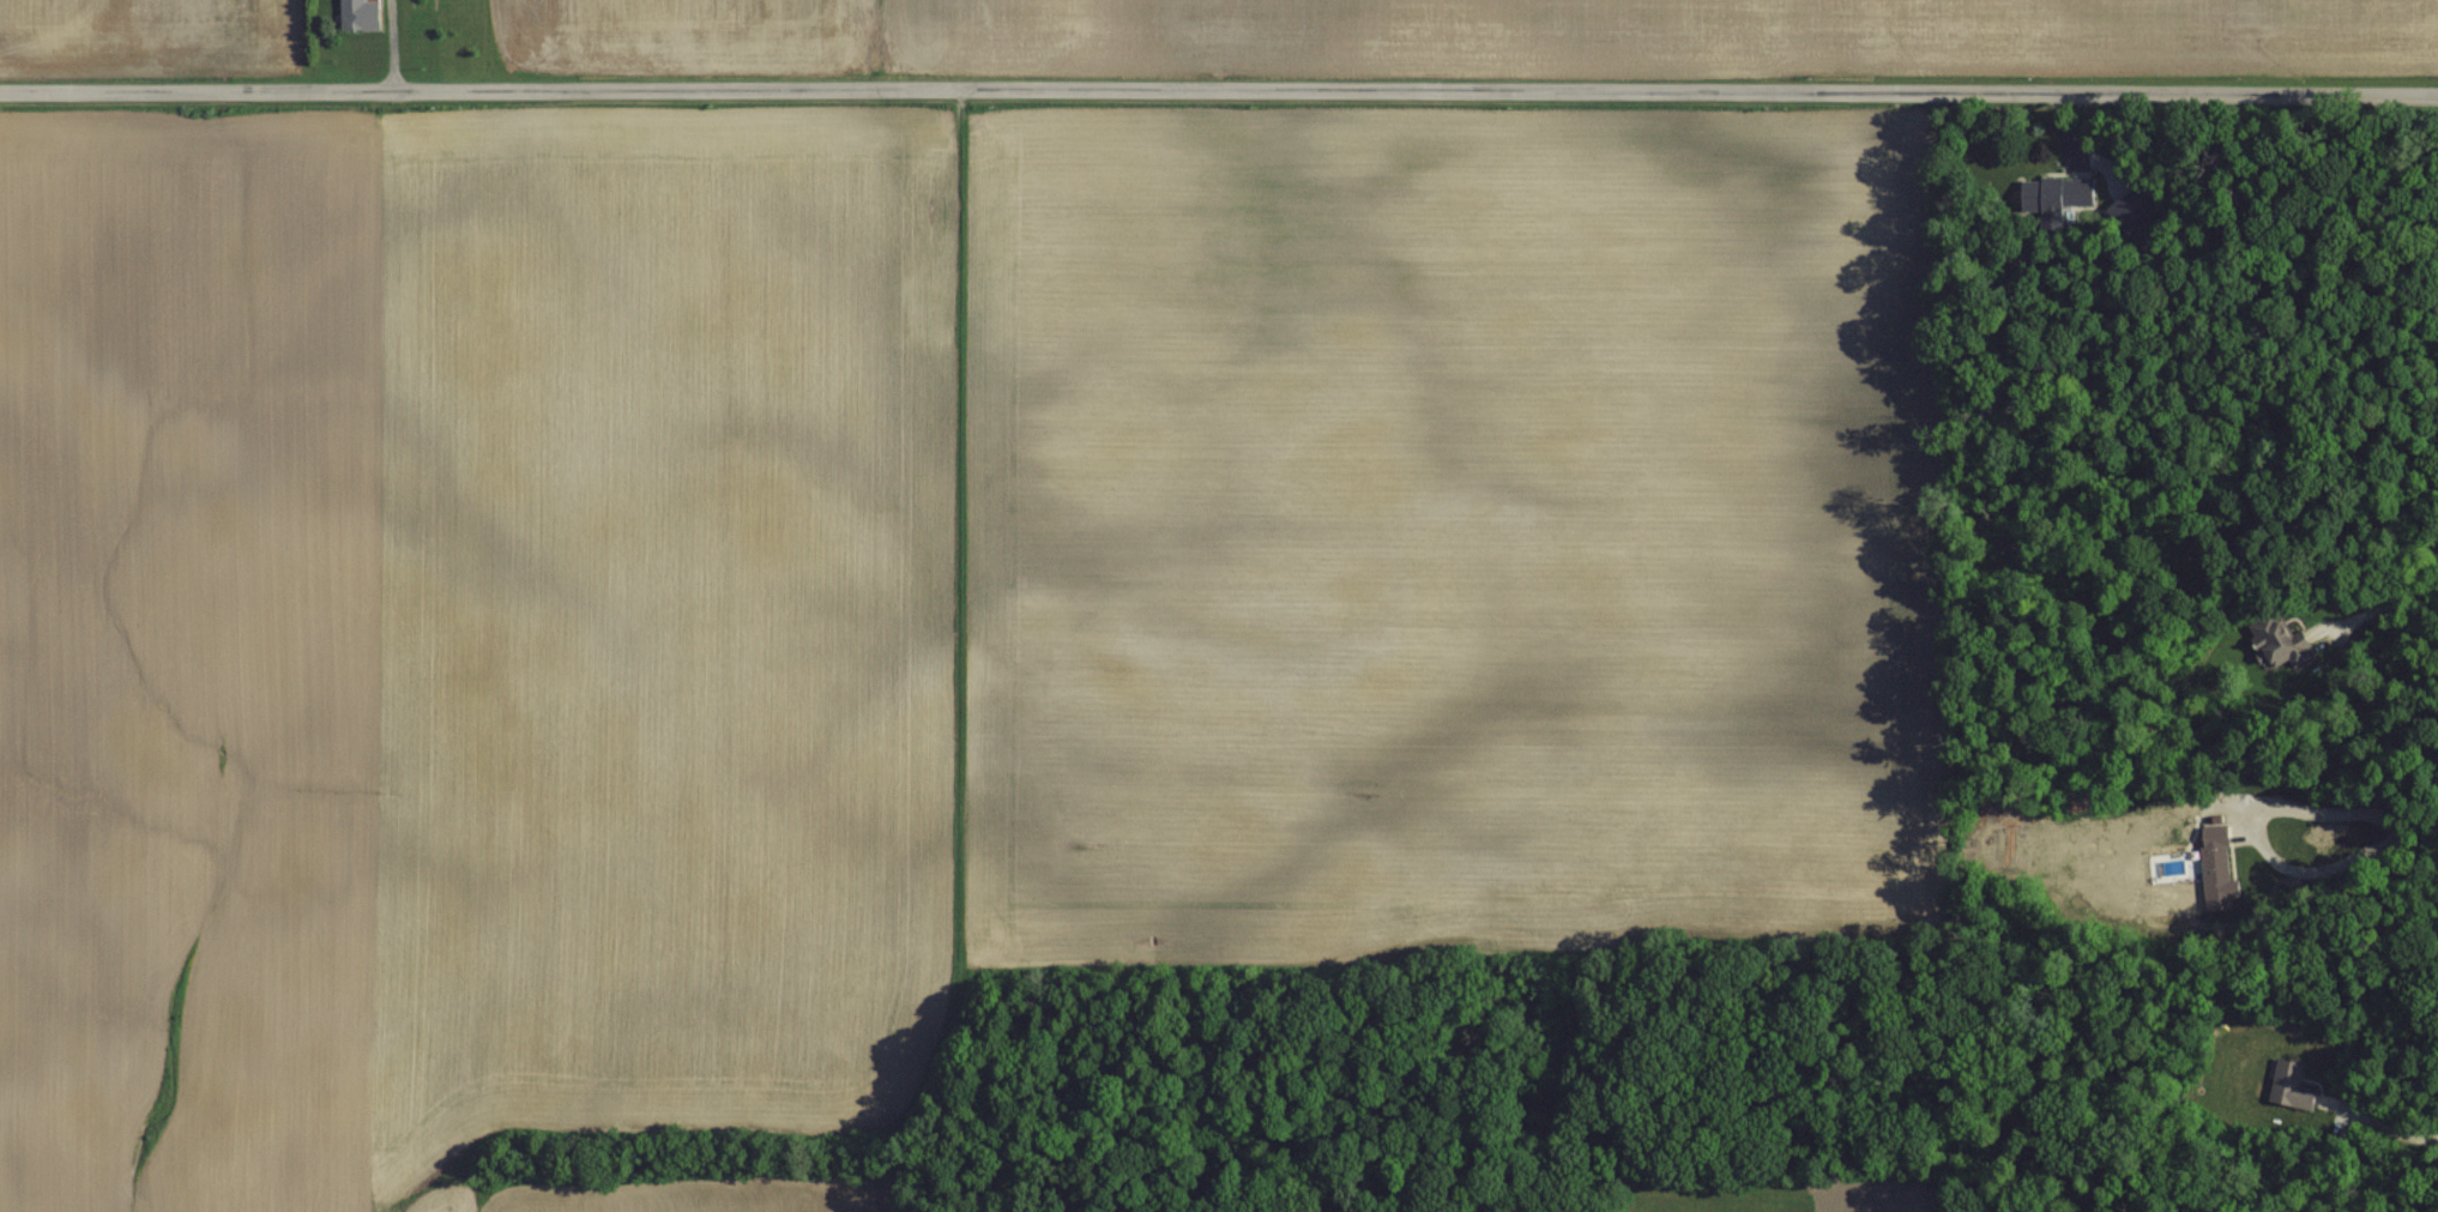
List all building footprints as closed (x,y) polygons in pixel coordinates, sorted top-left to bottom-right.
[(348,28),(373,28),(373,0),(348,0),(348,28)]
